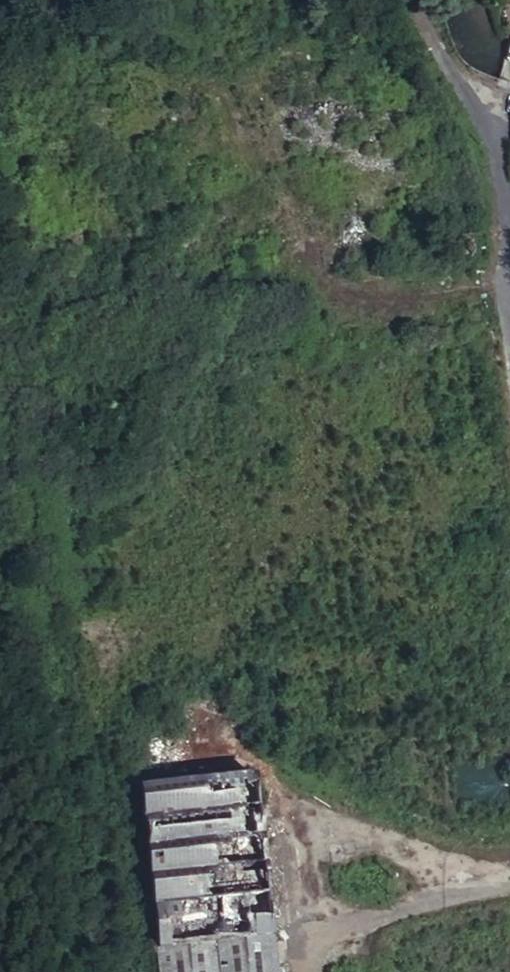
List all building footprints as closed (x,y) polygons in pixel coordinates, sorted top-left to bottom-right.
[(148,804),(165,964),(284,950),(280,911),(267,803),(266,791),(148,804)] [(165,964),(166,971),(287,971),(284,950),(165,964)]
